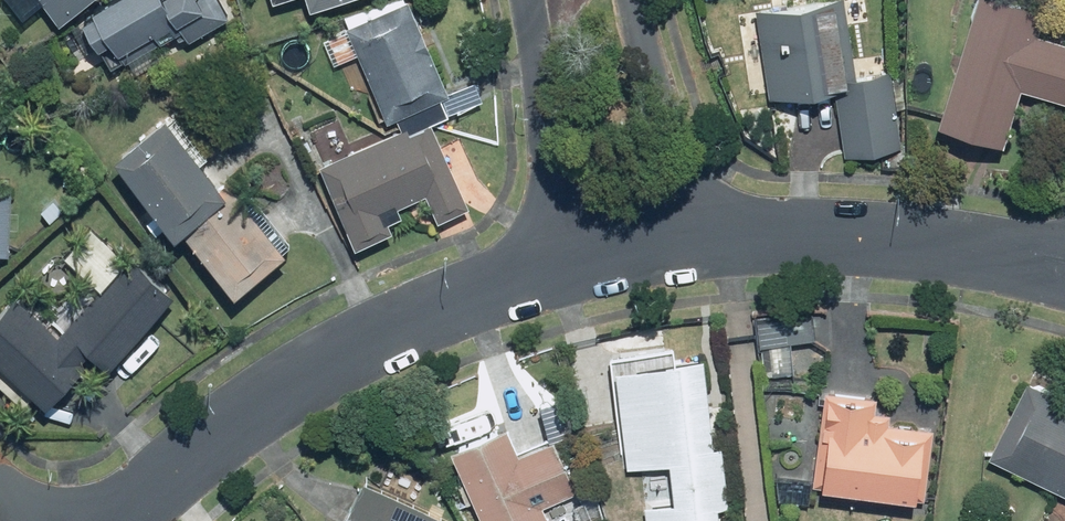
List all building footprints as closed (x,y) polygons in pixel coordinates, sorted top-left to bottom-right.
[(71,16),(89,0),(56,0),(71,16)] [(93,9),(120,55),(166,28),(171,37),(179,33),(184,42),(237,10),(231,0),(108,0),(93,9)] [(354,13),(359,24),(335,34),(346,60),(370,50),(403,130),(489,95),(482,78),(458,89),(421,0),(385,0),(354,13)] [(749,9),(765,104),(832,93),(842,157),(900,147),(887,69),(846,76),(834,0),(803,0),(749,9)] [(1040,16),(992,0),(973,0),(931,121),(996,143),(1015,86),(1060,102),(1064,86),(1064,42),(1034,32),(1040,16)] [(194,228),(246,181),(181,108),(128,155),(194,228)] [(320,172),(351,250),(393,234),(390,226),(405,220),(401,210),(427,199),(437,225),(466,214),(433,128),(320,172)] [(21,180),(0,179),(0,246),(19,246),(21,180)] [(194,228),(249,289),(274,267),(297,291),(324,267),(246,181),(194,228)] [(0,329),(0,346),(12,355),(0,369),(0,372),(31,399),(45,383),(63,399),(107,348),(124,363),(185,291),(138,251),(113,281),(76,324),(34,288),(0,329)] [(809,342),(809,318),(756,317),(755,373),(788,374),(788,341),(809,342)] [(715,510),(728,508),(720,447),(707,448),(696,362),(672,365),(670,344),(605,353),(620,468),(644,465),(650,510),(641,511),(642,520),(716,520),(715,510)] [(1022,381),(985,462),(1064,500),(1064,401),(1022,381)] [(888,414),(866,412),(867,402),(820,398),(811,489),(916,499),(923,430),(887,426),(888,414)] [(503,424),(445,450),(477,520),(547,520),(542,510),(575,495),(548,437),(515,452),(503,424)] [(356,479),(336,520),(448,520),(356,479)]
